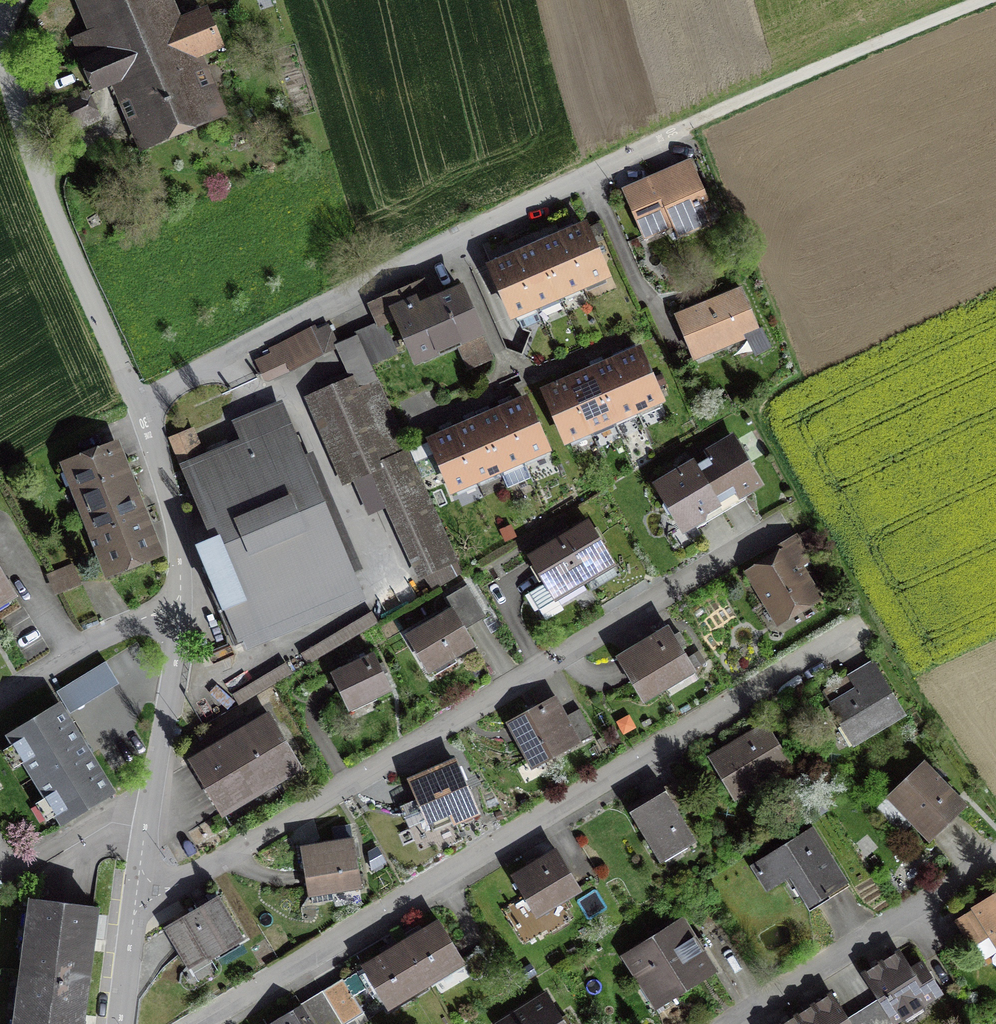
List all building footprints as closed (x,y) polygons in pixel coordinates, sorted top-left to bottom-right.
[(105,27),(76,39),(96,86),(123,75),(157,156),(225,128),(195,57),(217,48),(203,15),(170,29),(158,0),(93,0),(105,27)] [(81,93),(49,108),(61,133),(93,118),(81,93)] [(660,177),(625,192),(642,229),(670,217),(679,236),(709,223),(700,202),(706,199),(689,161),(669,170),(673,178),(663,182),(660,177)] [(561,237),(582,285),(606,274),(585,226),(561,237)] [(538,247),(559,295),(582,285),(561,237),(538,247)] [(515,257),(536,305),(559,295),(538,247),(515,257)] [(543,320),(536,305),(515,257),(491,267),(519,330),(543,320)] [(382,324),(398,317),(416,359),(458,341),(470,368),(491,359),(461,291),(421,308),(418,301),(429,296),(422,281),(373,302),(382,324)] [(742,290),(677,316),(694,357),(758,331),(742,290)] [(384,324),(363,334),(357,336),(370,365),(397,353),(384,324)] [(258,361),(266,376),(337,344),(329,326),(313,333),(289,346),(258,361)] [(357,336),(337,345),(353,383),(355,388),(376,379),(370,365),(357,336)] [(615,361),(636,409),(660,399),(638,351),(615,361)] [(592,372),(613,420),(636,409),(615,361),(592,372)] [(569,381),(590,429),(613,420),(592,372),(569,381)] [(353,383),(322,397),(339,437),(326,443),(344,483),(356,477),(372,512),(391,504),(422,574),(456,559),(376,379),(355,388),(353,383)] [(590,429),(569,381),(546,392),(567,440),(590,429)] [(502,410),(522,459),(546,449),(525,400),(502,410)] [(246,444),(188,468),(224,553),(204,562),(205,566),(201,568),(204,574),(208,572),(224,608),(226,607),(232,621),(222,625),(226,634),(236,630),(240,640),(357,590),(300,456),(305,454),(298,437),(292,439),(279,408),(238,426),(246,444)] [(478,420),(499,469),(507,487),(530,477),(522,459),(502,410),(478,420)] [(455,430),(476,479),(499,469),(478,420),(455,430)] [(452,489),(476,479),(455,430),(410,449),(416,462),(437,453),(452,489)] [(697,469),(716,501),(719,506),(758,483),(733,441),(721,449),(719,446),(706,453),(710,461),(697,469)] [(113,457),(76,471),(114,568),(151,553),(113,457)] [(716,501),(697,469),(695,465),(658,487),(666,501),(664,502),(663,506),(668,515),(672,515),(674,514),(683,528),(702,516),(704,508),(716,501)] [(559,540),(584,582),(613,565),(588,523),(559,540)] [(584,582),(559,540),(530,557),(546,582),(529,592),(538,609),(584,582)] [(779,618),(815,597),(788,552),(752,573),(779,618)] [(73,567),(50,576),(55,591),(79,582),(73,567)] [(13,590),(0,568),(0,598),(13,590)] [(451,609),(408,634),(428,669),(453,655),(454,657),(474,646),(460,623),(482,610),(468,585),(444,599),(451,609)] [(617,658),(644,702),(667,688),(664,683),(692,666),(694,670),(700,666),(693,654),(687,658),(668,627),(617,658)] [(373,655),(333,673),(348,706),(373,694),(374,696),(389,690),(373,655)] [(73,704),(121,679),(108,656),(61,681),(73,704)] [(853,745),(901,717),(885,692),(890,689),(875,664),(861,672),(862,675),(852,681),(856,689),(830,704),(853,745)] [(530,710),(507,722),(530,765),(549,755),(551,758),(594,735),(580,709),(567,716),(557,698),(531,713),(530,710)] [(58,706),(10,735),(64,822),(111,793),(58,706)] [(268,715),(191,761),(219,807),(296,762),(268,715)] [(711,758),(735,798),(756,785),(753,781),(787,760),(766,725),(711,758)] [(455,761),(411,780),(419,798),(400,807),(414,839),(477,812),(455,761)] [(923,763),(889,796),(903,811),(907,807),(918,818),(914,822),(930,839),(964,806),(923,763)] [(628,809),(656,856),(692,836),(680,814),(692,807),(676,781),(628,809)] [(813,902),(846,882),(811,827),(752,864),(767,887),(785,876),(783,873),(796,865),(806,881),(801,883),(813,902)] [(302,848),(309,895),(360,887),(353,840),(302,848)] [(514,877),(536,915),(579,889),(557,851),(514,877)] [(25,974),(84,982),(94,906),(35,898),(25,974)] [(166,929),(188,967),(241,936),(218,898),(166,929)] [(978,911),(995,939),(995,900),(978,911)] [(972,944),(987,935),(974,914),(959,923),(972,944)] [(682,920),(624,957),(640,983),(646,979),(657,996),(679,982),(683,989),(714,970),(682,920)] [(438,922),(404,942),(429,982),(462,962),(438,922)] [(388,1006),(429,982),(404,942),(364,967),(388,1006)] [(899,953),(866,974),(882,1000),(865,1010),(873,1023),(898,1023),(896,1020),(940,993),(922,965),(911,972),(899,953)] [(25,974),(18,1023),(79,1023),(84,982),(25,974)] [(329,1000),(343,1023),(347,1023),(364,1014),(348,988),(329,1000)] [(545,995),(501,1023),(564,1023),(545,995)] [(803,1023),(873,1023),(865,1010),(847,1021),(832,996),(798,1016),(803,1023)] [(307,1013),(302,1005),(269,1023),(343,1023),(329,1000),(307,1013)]
